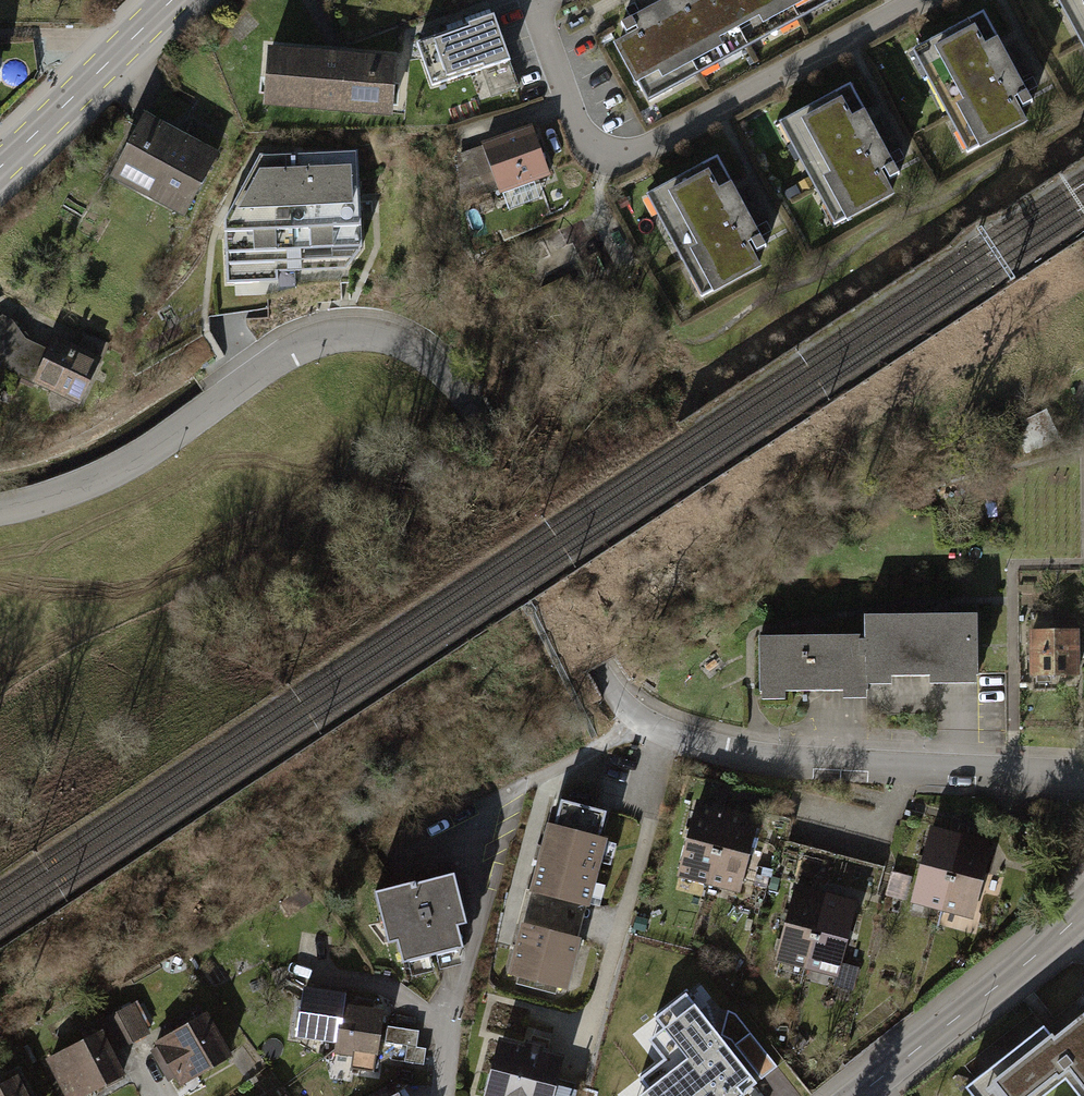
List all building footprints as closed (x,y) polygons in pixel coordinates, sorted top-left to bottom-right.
[(609,20),(647,96),(753,44),(729,0),(649,0),(609,20)] [(753,44),(834,0),(729,0),(753,44)] [(1083,28),(1083,0),(1069,0),(1083,28)] [(981,10),(920,42),(976,147),(1024,122),(983,46),(996,39),(981,10)] [(518,86),(493,14),(415,41),(431,87),(496,64),(505,90),(518,86)] [(396,57),(269,49),(266,99),(392,107),(396,57)] [(849,81),(788,113),(845,219),(892,193),(851,117),(865,110),(849,81)] [(144,117),(113,170),(179,208),(210,156),(144,117)] [(542,129),(495,147),(515,195),(561,176),(542,129)] [(230,210),(224,222),(225,234),(228,283),(278,281),(277,270),(345,267),(361,244),(360,215),(359,198),(357,152),(299,154),(259,155),(230,210)] [(715,155),(655,187),(711,292),(758,267),(718,191),(731,184),(715,155)] [(505,207),(512,220),(544,203),(537,191),(505,207)] [(32,344),(16,323),(4,318),(0,321),(0,352),(18,375),(32,344)] [(98,363),(55,342),(49,352),(32,344),(18,375),(36,383),(37,380),(80,401),(98,363)] [(867,614),(867,633),(867,682),(892,682),(892,671),(930,671),(931,681),(979,680),(979,613),(867,614)] [(1082,670),(1081,630),(1030,631),(1031,671),(1082,670)] [(867,696),(867,682),(867,633),(762,634),(763,698),(787,698),(787,688),(845,688),(845,697),(867,696)] [(547,819),(528,894),(589,909),(608,836),(600,834),(607,808),(561,796),(555,821),(547,819)] [(679,871),(708,878),(726,811),(697,803),(679,871)] [(757,819),(726,811),(708,878),(739,887),(757,819)] [(963,833),(931,825),(911,903),(943,911),(963,833)] [(998,841),(963,833),(943,911),(979,920),(998,841)] [(456,860),(368,881),(383,945),(398,942),(402,956),(465,941),(460,921),(470,918),(456,860)] [(777,957),(807,965),(825,897),(795,889),(777,957)] [(855,905),(825,897),(807,965),(837,973),(855,905)] [(569,988),(581,940),(520,925),(508,973),(569,988)] [(300,1034),(340,1039),(344,1005),(345,993),(305,988),(300,1034)] [(756,1082),(686,993),(657,1016),(665,1026),(649,1038),(664,1057),(639,1076),(647,1086),(635,1095),(739,1095),(756,1082)] [(961,1083),(972,1095),(1035,1095),(1060,1076),(1075,1095),(1083,1095),(1083,1004),(1076,993),(961,1083)] [(141,1002),(100,1021),(116,1054),(157,1035),(141,1002)] [(382,1009),(344,1005),(340,1039),(338,1051),(376,1056),(382,1009)] [(205,1012),(156,1041),(185,1089),(234,1060),(205,1012)] [(420,1055),(421,1027),(388,1026),(387,1054),(420,1055)] [(502,1030),(484,1095),(548,1095),(561,1046),(502,1030)] [(49,1063),(68,1095),(91,1095),(125,1077),(101,1035),(49,1063)] [(15,1078),(0,1086),(0,1095),(25,1095),(15,1078)]
